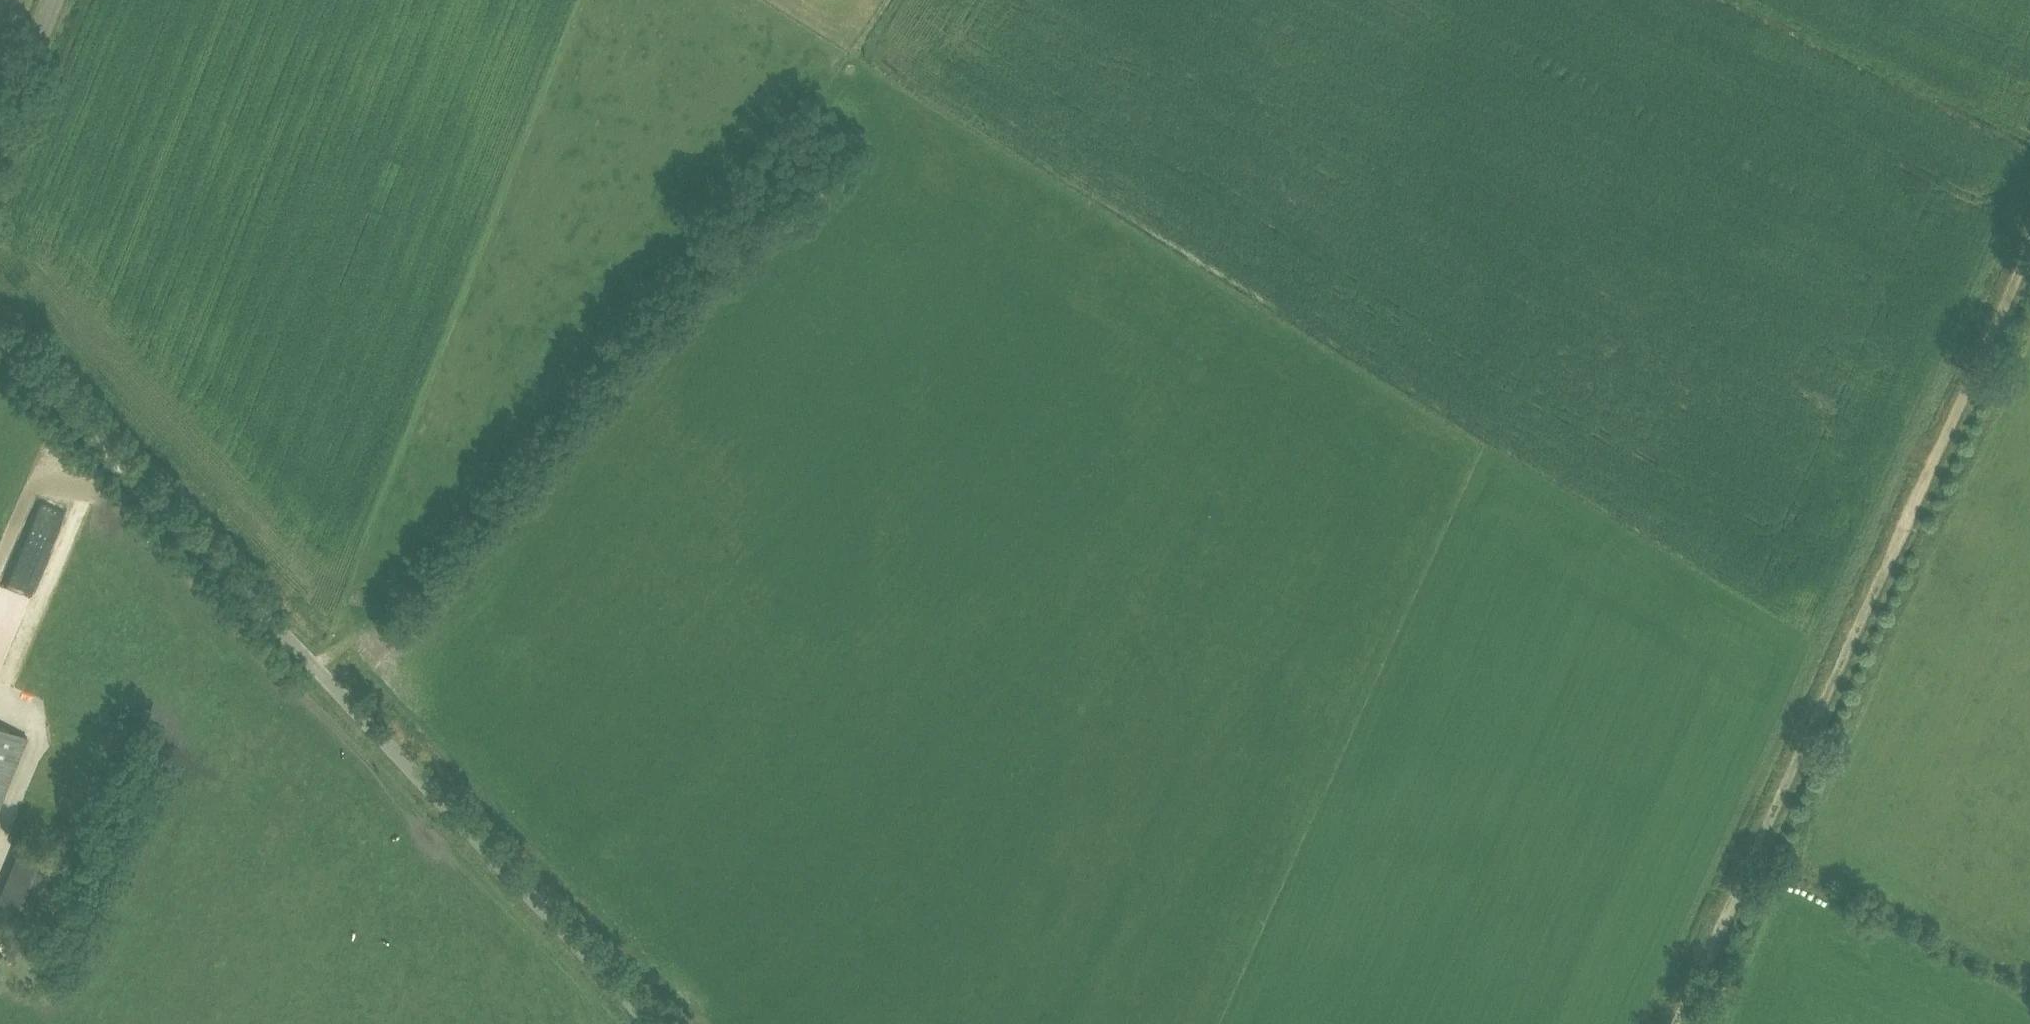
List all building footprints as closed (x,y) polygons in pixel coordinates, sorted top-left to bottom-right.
[(28,738),(0,726),(0,806),(28,738)] [(43,932),(70,862),(23,843),(0,900),(0,914),(43,932)]
